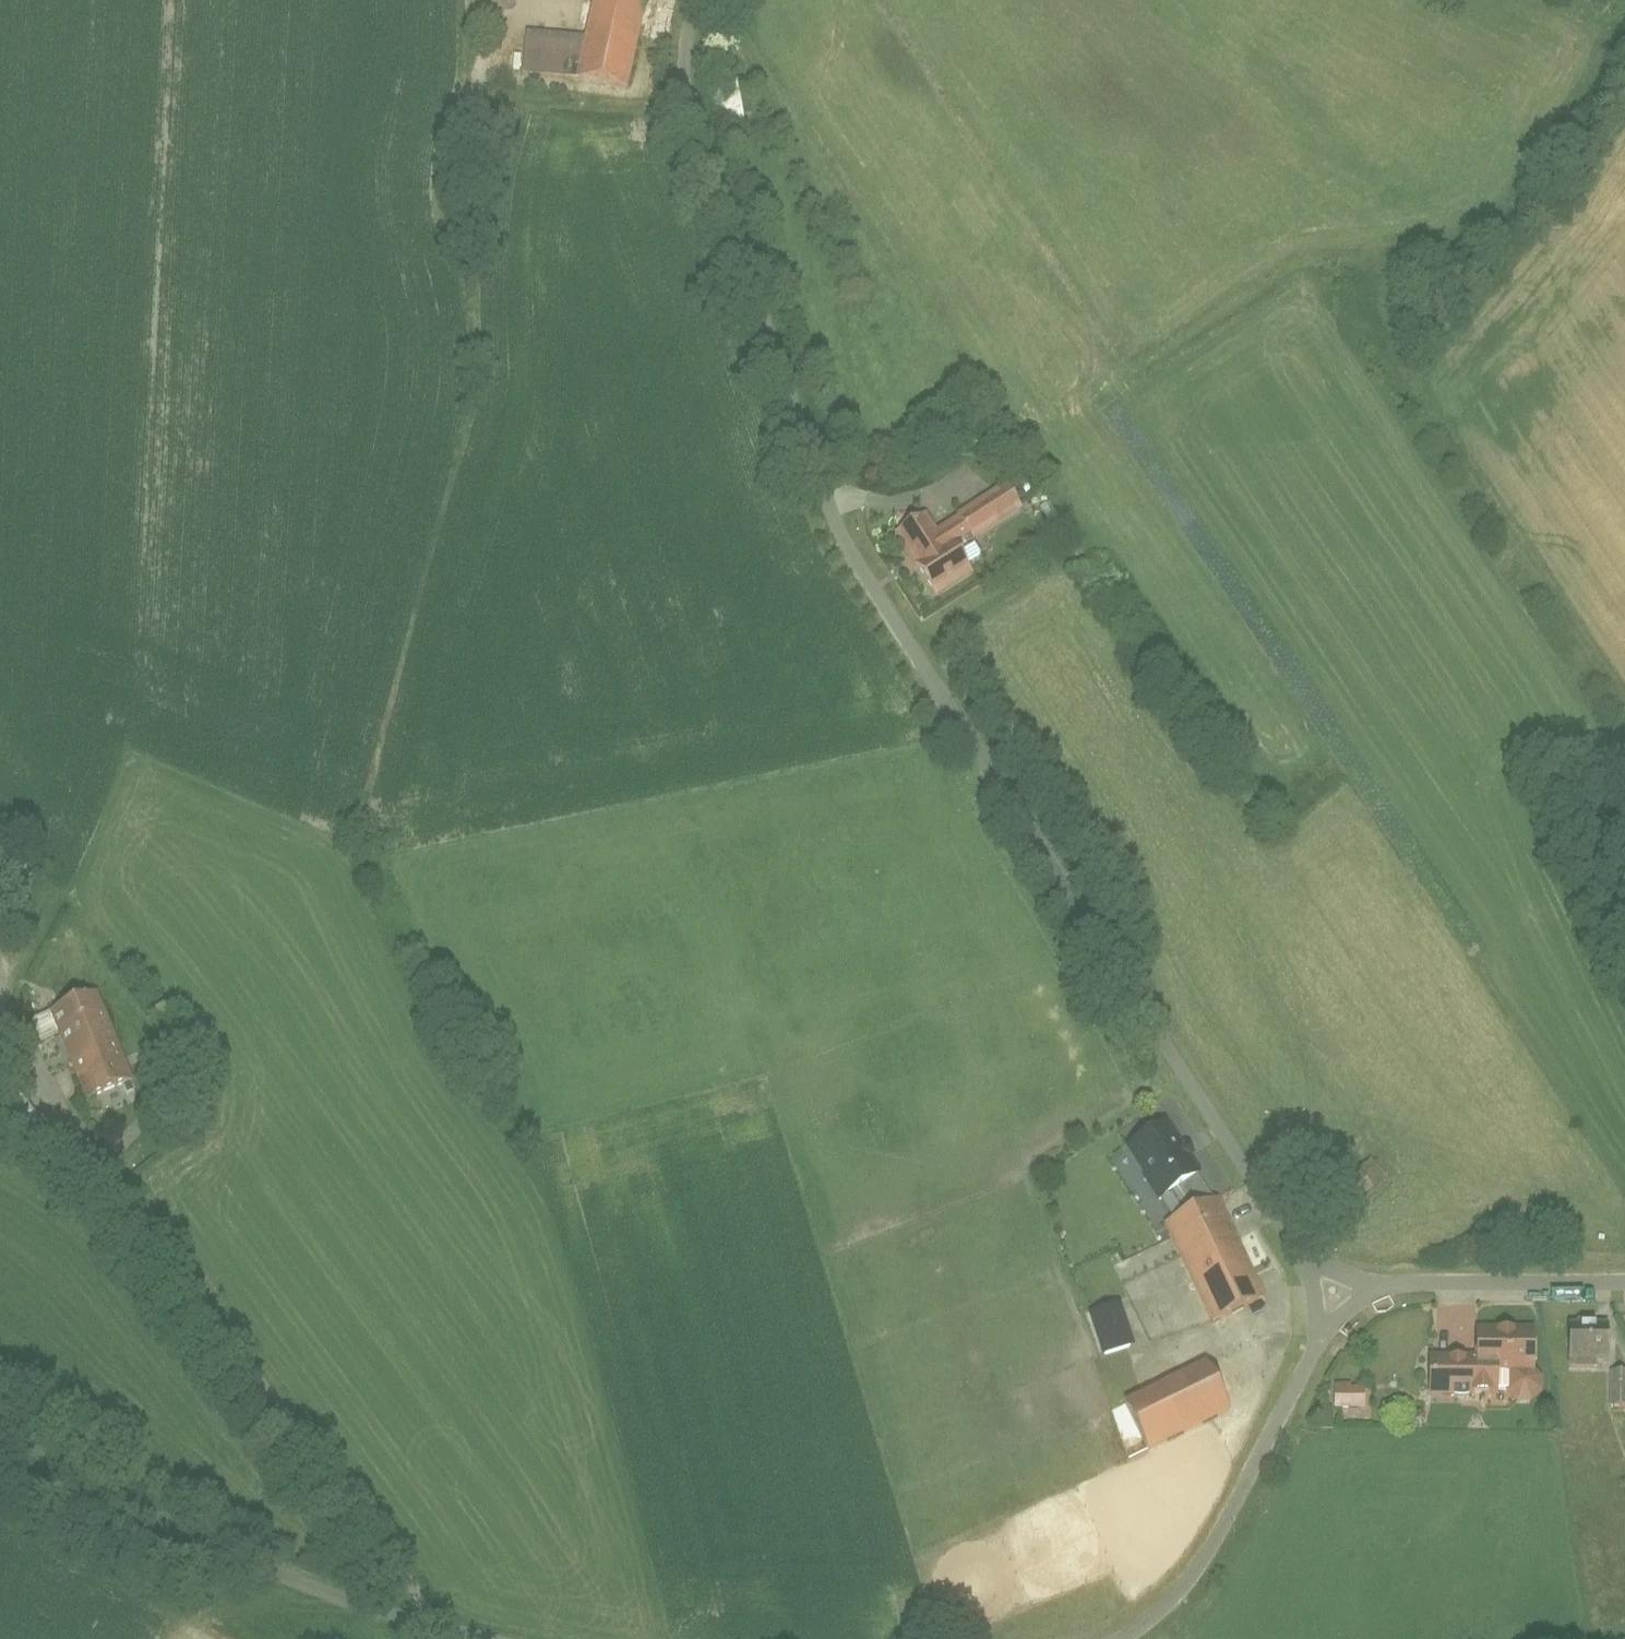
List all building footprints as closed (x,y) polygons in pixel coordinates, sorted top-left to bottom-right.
[(581,81),(622,89),(640,0),(597,0),(581,81)] [(578,39),(527,34),(524,74),(575,79),(578,39)] [(744,78),(719,81),(725,127),(749,125),(744,78)] [(1005,484),(931,530),(920,514),(891,532),(913,566),(910,568),(930,600),(970,575),(953,548),(1019,507),(1005,484)] [(51,1014),(87,1102),(137,1081),(100,994),(51,1014)] [(1163,1119),(1118,1145),(1162,1220),(1207,1194),(1163,1119)] [(1261,1300),(1213,1200),(1159,1226),(1207,1326),(1261,1300)] [(1116,1304),(1087,1313),(1100,1355),(1129,1346),(1116,1304)] [(1608,1324),(1564,1324),(1563,1360),(1608,1360),(1608,1324)] [(1469,1328),(1469,1358),(1420,1358),(1420,1397),(1481,1397),(1481,1368),(1530,1368),(1530,1329),(1469,1328)] [(1199,1362),(1120,1401),(1145,1451),(1224,1413),(1199,1362)] [(1528,1401),(1533,1395),(1535,1387),(1532,1379),(1526,1374),(1518,1372),(1510,1375),(1505,1381),(1503,1389),(1506,1397),(1512,1402),(1520,1404),(1528,1401)] [(1610,1373),(1610,1407),(1624,1407),(1624,1373),(1610,1373)] [(1363,1385),(1334,1384),(1334,1406),(1362,1406),(1363,1385)]
